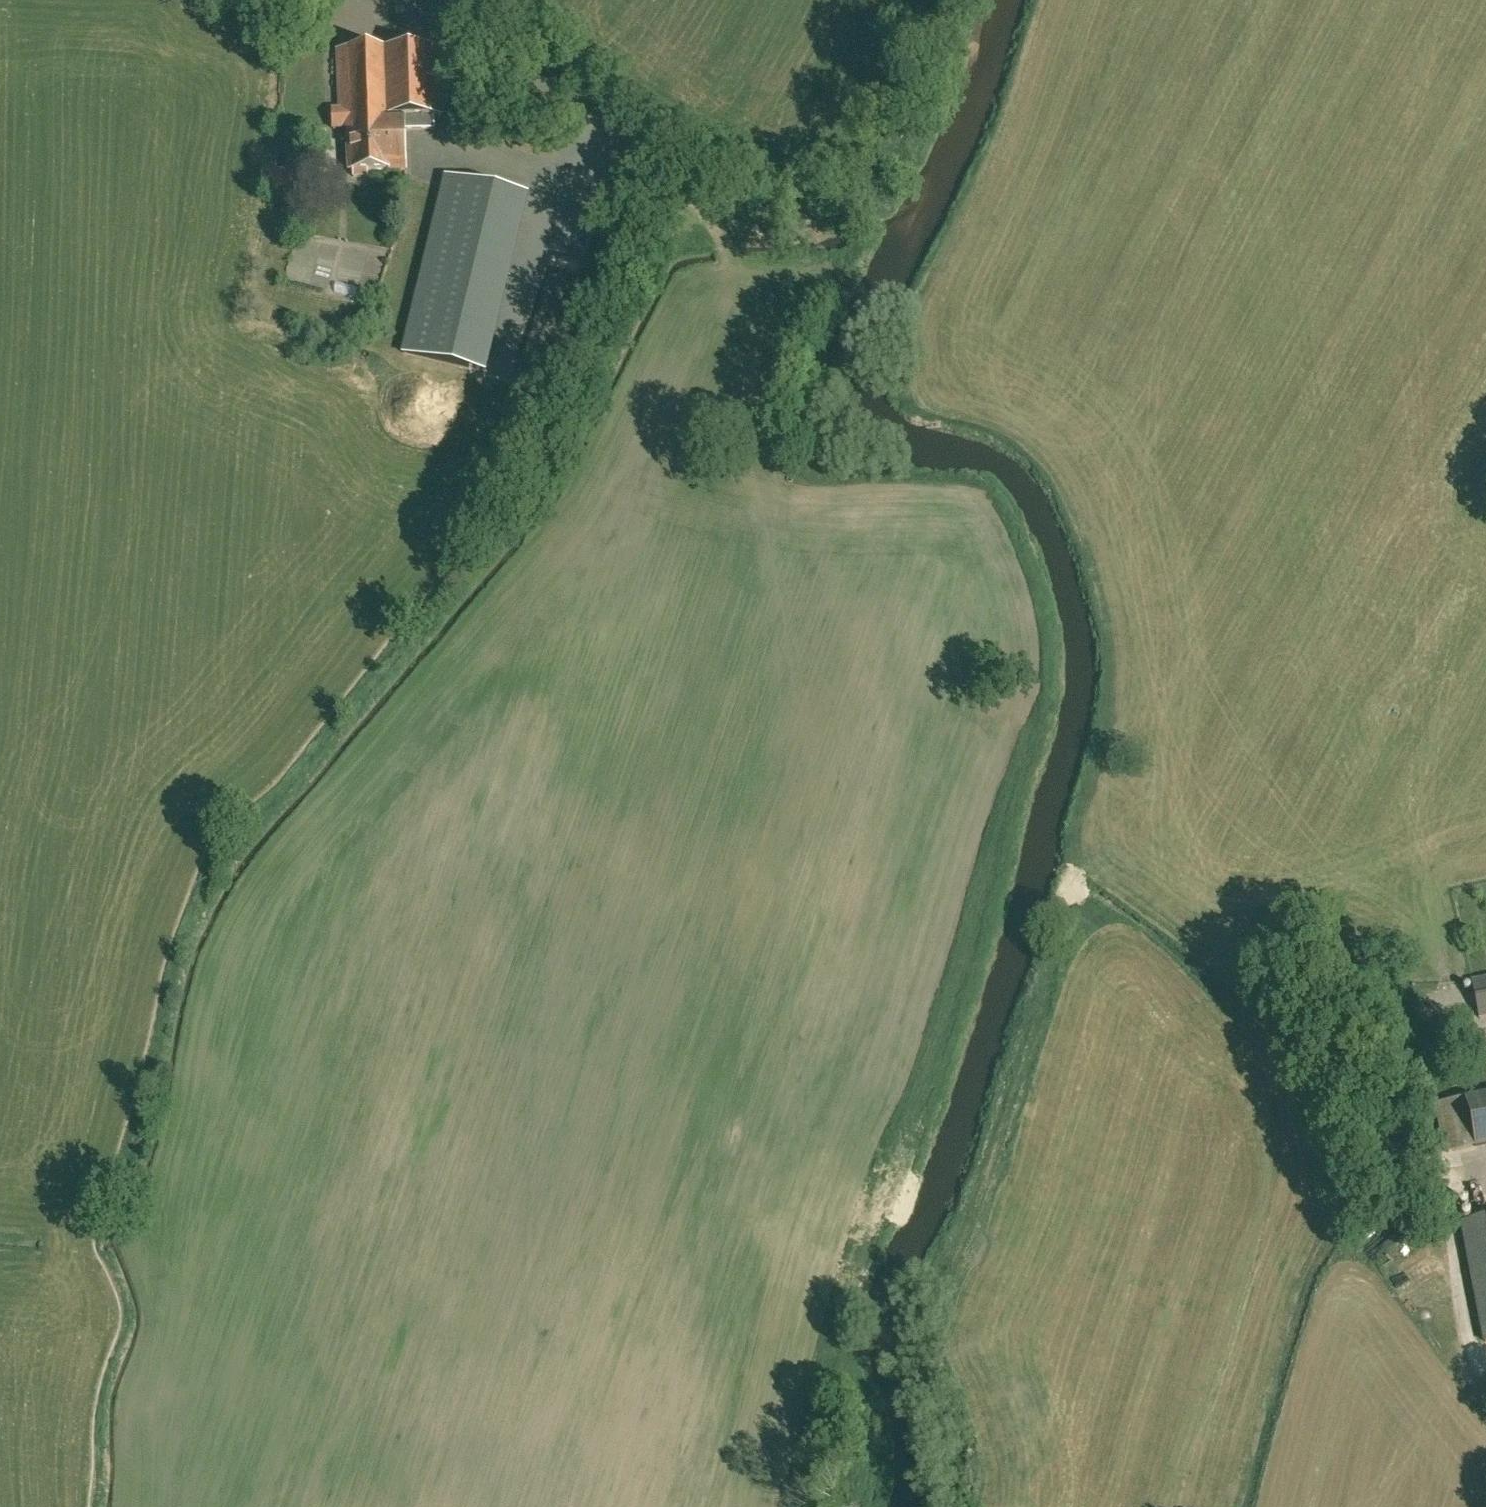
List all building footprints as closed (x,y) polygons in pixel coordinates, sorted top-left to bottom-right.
[(333,108),(333,128),(348,128),(349,171),(406,170),(405,129),(413,129),(433,128),(433,115),(442,115),(441,48),(337,50),(339,108),(333,108)] [(444,175),(407,355),(496,373),(532,193),(444,175)] [(1474,1019),(1485,1016),(1485,976),(1466,980),(1474,1019)] [(1454,1153),(1485,1147),(1485,1092),(1445,1099),(1454,1153)] [(1470,1227),(1485,1330),(1485,1224),(1470,1227)]
